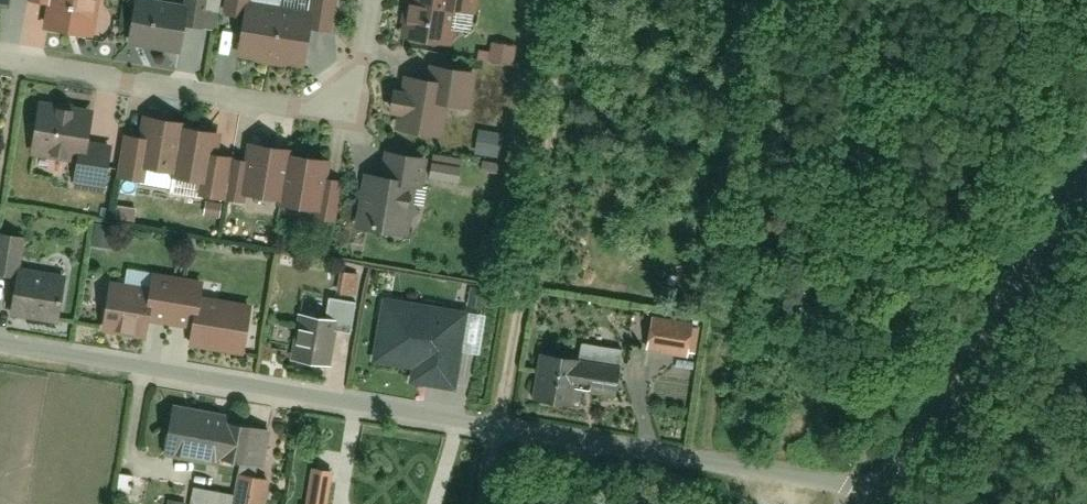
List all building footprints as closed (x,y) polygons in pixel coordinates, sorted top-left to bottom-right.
[(86,40),(93,0),(48,0),(43,33),(86,40)] [(447,50),(452,20),(468,22),(473,0),(399,0),(392,40),(447,50)] [(113,45),(165,55),(173,15),(119,6),(113,45)] [(225,54),(260,61),(270,15),(234,9),(225,54)] [(260,61),(295,66),(304,20),(270,15),(260,61)] [(396,79),(389,125),(440,134),(444,108),(467,111),(473,77),(424,68),(421,83),(396,79)] [(65,158),(79,161),(87,116),(31,107),(24,151),(65,158)] [(167,173),(174,128),(174,123),(138,118),(134,140),(117,137),(111,180),(129,182),(131,168),(167,173)] [(167,173),(166,179),(194,184),(193,198),(213,202),(221,159),(206,157),(210,133),(174,128),(167,173)] [(502,136),(477,133),(472,156),(498,161),(502,136)] [(221,159),(213,202),(234,206),(236,194),(274,201),(281,156),(241,150),(238,162),(221,159)] [(281,156),(274,201),(272,208),(313,215),(312,222),(330,226),(336,183),(321,181),(324,164),(281,156)] [(352,173),(344,220),(405,232),(410,193),(424,195),(428,165),(381,157),(378,177),(352,173)] [(79,161),(65,158),(61,182),(100,188),(104,165),(79,161)] [(6,276),(12,237),(0,235),(0,275),(6,276)] [(53,322),(58,284),(6,276),(0,306),(0,313),(53,322)] [(101,281),(93,327),(140,335),(143,318),(164,320),(169,293),(154,290),(134,287),(101,281)] [(164,320),(183,325),(181,344),(240,354),(248,306),(169,293),(164,320)] [(377,295),(365,363),(403,369),(402,379),(454,386),(465,309),(377,295)] [(333,321),(331,331),(346,333),(351,302),(336,300),(333,321)] [(297,316),(290,361),(326,367),(331,331),(333,321),(297,316)] [(673,316),(671,335),(699,339),(701,321),(673,316)] [(531,396),(568,402),(569,391),(613,397),(622,339),(578,334),(575,356),(537,352),(531,396)] [(159,415),(155,452),(213,463),(219,425),(159,415)] [(219,425),(213,463),(259,471),(266,432),(219,425)] [(230,503),(236,503),(261,503),(264,479),(235,475),(230,503)] [(191,484),(188,503),(226,503),(228,490),(191,484)]
